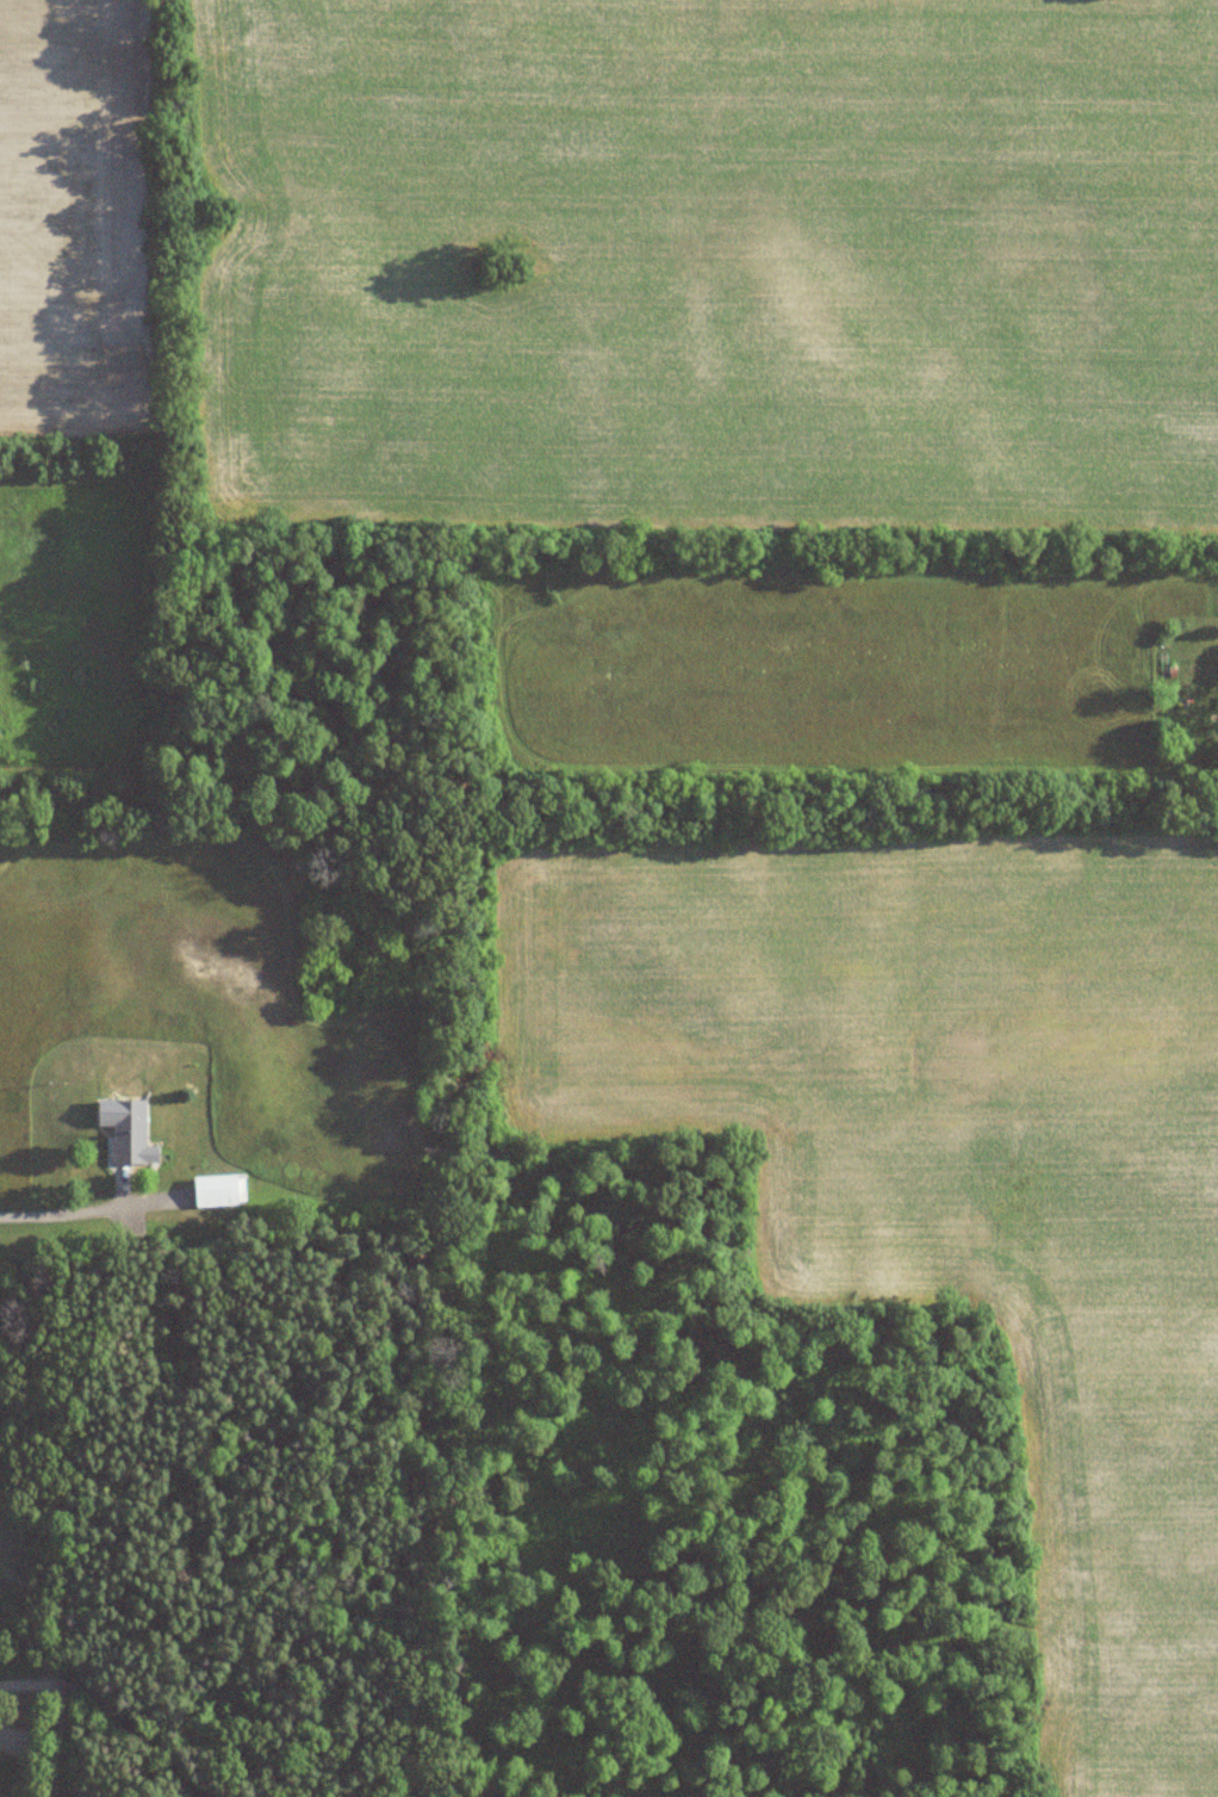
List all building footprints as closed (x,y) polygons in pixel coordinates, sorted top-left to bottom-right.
[(147,1162),(146,1099),(113,1099),(114,1163),(147,1162)] [(195,1177),(196,1206),(245,1204),(244,1175),(195,1177)]
